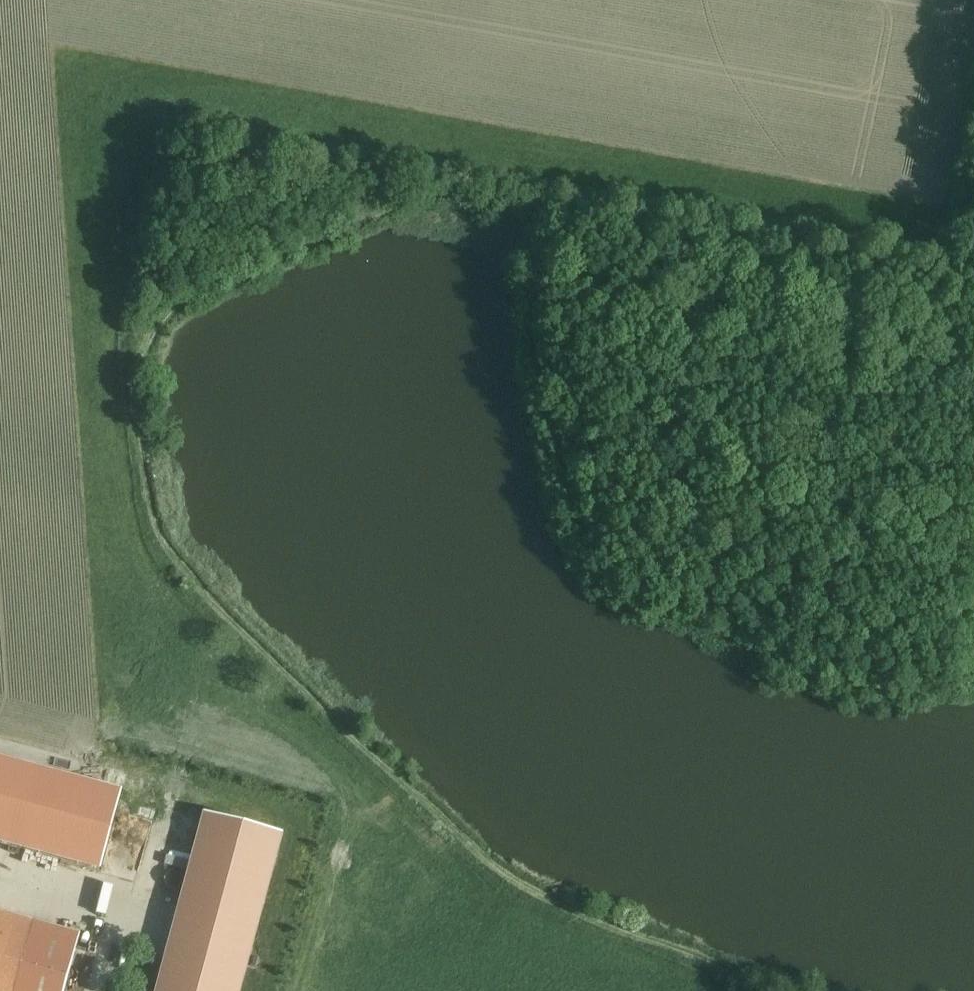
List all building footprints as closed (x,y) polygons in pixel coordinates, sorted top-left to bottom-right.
[(60,858),(97,868),(118,789),(60,774),(0,758),(0,842),(60,858)] [(158,990),(240,990),(282,834),(206,813),(158,990)] [(79,934),(0,913),(0,990),(64,990),(79,934)]
